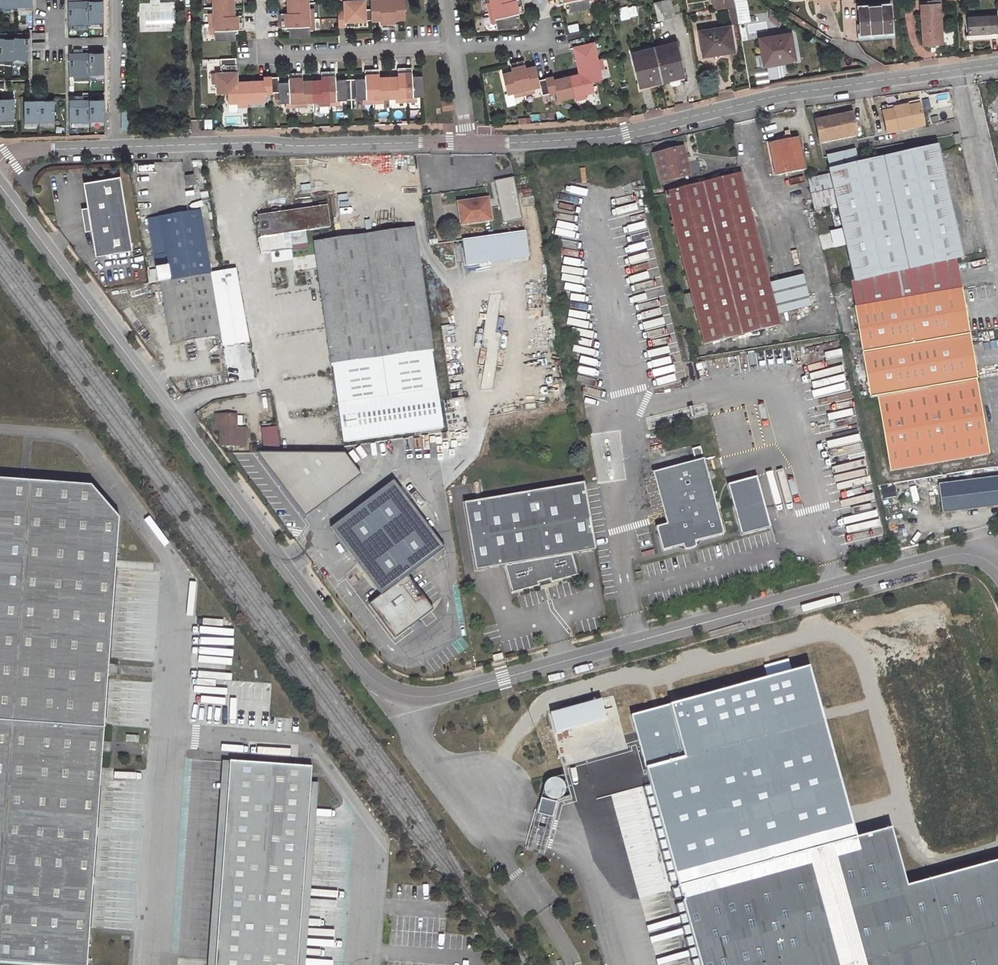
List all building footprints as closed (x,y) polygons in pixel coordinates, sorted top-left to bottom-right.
[(3,7),(3,8),(18,8),(18,7),(33,6),(33,0),(0,0),(0,7),(3,7)] [(69,25),(89,24),(89,23),(104,22),(104,1),(94,1),(94,0),(89,0),(89,1),(78,1),(69,2),(69,25)] [(338,11),(338,26),(345,26),(345,21),(354,21),(365,20),(365,9),(364,0),(354,1),(344,1),(345,11),(338,11)] [(388,28),(387,0),(370,0),(371,9),(371,20),(381,19),(381,28),(388,28)] [(404,0),(387,0),(388,28),(395,27),(395,19),(405,18),(404,0)] [(521,5),(520,0),(513,0),(511,0),(490,0),(491,2),(487,3),(489,13),(521,5)] [(559,4),(568,2),(570,11),(589,6),(588,1),(591,0),(558,0),(559,4)] [(653,3),(657,20),(674,16),(670,0),(667,0),(653,3)] [(713,9),(735,6),(737,23),(749,22),(747,0),(712,0),(713,9)] [(280,13),(280,21),(313,19),(313,9),(308,9),(308,3),(288,3),(288,13),(280,13)] [(926,5),(919,5),(922,46),(943,45),(940,4),(926,5)] [(523,12),(521,5),(489,13),(492,23),(496,23),(497,28),(517,23),(515,14),(523,12)] [(889,5),(858,7),(860,35),(890,33),(889,5)] [(210,24),(243,22),(242,15),(234,16),(233,6),(213,7),(213,13),(209,13),(210,24)] [(967,17),(969,40),(997,38),(997,28),(997,15),(967,17)] [(289,27),(289,37),(310,36),(309,30),(314,30),(313,19),(280,21),(280,28),(289,27)] [(243,30),(243,22),(210,24),(210,35),(214,35),(215,41),(235,40),(234,30),(243,30)] [(729,27),(699,31),(703,54),(720,51),(721,53),(733,51),(729,27)] [(28,60),(29,39),(19,38),(19,33),(14,33),(14,39),(4,39),(4,34),(0,34),(0,60),(28,60)] [(789,34),(759,39),(763,65),(794,59),(789,34)] [(568,42),(570,49),(573,48),(585,45),(583,38),(568,42)] [(597,60),(593,43),(585,45),(573,48),(577,64),(597,60)] [(675,43),(631,54),(639,87),(683,77),(675,43)] [(69,53),(70,76),(90,76),(90,74),(105,74),(105,53),(94,53),(94,49),(89,49),(89,53),(79,53),(79,49),(74,49),(74,53),(69,53)] [(217,93),(228,93),(227,87),(237,87),(237,82),(236,72),(236,58),(220,59),(220,73),(216,73),(217,93)] [(601,79),(599,70),(604,69),(601,59),(597,60),(577,64),(580,74),(581,79),(590,76),(591,81),(601,79)] [(524,60),(517,62),(524,94),(535,91),(534,87),(540,86),(538,80),(535,66),(526,69),(524,60)] [(524,94),(517,62),(510,64),(512,72),(503,74),(507,94),(513,92),(514,96),(524,94)] [(406,101),(404,68),(397,69),(398,77),(388,78),(389,98),(395,97),(395,102),(406,101)] [(412,68),(404,68),(406,101),(417,100),(416,96),(423,96),(422,76),(412,76),(412,68)] [(379,69),(371,70),(373,103),(384,102),(384,98),(389,98),(388,78),(379,78),(379,69)] [(373,103),(371,70),(364,70),(365,79),(355,79),(356,99),(362,99),(362,103),(373,103)] [(335,71),(328,72),(329,105),(340,104),(340,100),(346,100),(345,80),(336,80),(335,71)] [(329,105),(328,72),(321,72),(321,81),(312,81),(313,101),(318,101),(319,105),(329,105)] [(297,106),(295,73),(288,74),(288,82),(278,83),(279,92),(279,103),(286,102),(286,107),(297,106)] [(302,73),(295,73),(297,106),(307,106),(307,101),(313,101),(312,81),(303,82),(302,73)] [(581,79),(580,74),(570,76),(575,95),(574,96),(575,100),(585,98),(584,93),(594,91),(591,81),(590,76),(581,79)] [(575,95),(570,76),(553,80),(553,77),(545,78),(549,93),(556,92),(558,100),(574,96),(575,95)] [(247,101),(265,100),(265,93),(272,92),(271,77),(263,77),(264,81),(246,82),(247,101)] [(549,93),(545,78),(538,80),(540,86),(542,95),(549,93)] [(248,106),(247,101),(246,82),(237,82),(237,87),(227,87),(228,93),(228,103),(237,102),(237,107),(248,106)] [(15,120),(15,99),(5,99),(5,95),(0,95),(0,94),(0,120),(15,120)] [(70,100),(70,123),(91,123),(90,121),(105,121),(105,99),(95,100),(95,96),(90,96),(90,100),(80,100),(80,96),(75,96),(75,100),(70,100)] [(25,97),(25,122),(55,122),(55,100),(44,100),(44,97),(40,97),(40,100),(29,101),(29,97),(25,97)] [(454,110),(453,101),(441,103),(443,111),(454,110)] [(228,112),(237,112),(237,107),(237,102),(228,103),(228,112)] [(887,134),(923,127),(918,105),(889,111),(888,109),(882,111),(887,134)] [(852,115),(816,123),(821,144),(857,137),(852,115)] [(805,169),(798,140),(785,143),(771,146),(778,176),(805,169)] [(963,257),(943,173),(937,146),(830,171),(830,174),(837,204),(854,281),(851,282),(853,295),(958,277),(955,259),(963,257)] [(689,176),(683,148),(656,155),(663,182),(689,176)] [(273,171),(260,171),(260,179),(273,179),(273,171)] [(193,174),(185,176),(187,186),(190,185),(190,187),(192,186),(192,185),(195,184),(193,174)] [(830,174),(808,180),(814,209),(837,204),(830,174)] [(777,314),(741,175),(666,193),(692,294),(684,296),(687,309),(695,307),(704,345),(780,325),(777,314)] [(120,176),(83,182),(95,257),(132,250),(120,176)] [(521,218),(512,179),(496,182),(504,222),(521,218)] [(488,199),(465,203),(466,214),(462,214),(464,224),(491,221),(488,199)] [(318,209),(258,217),(261,238),(330,228),(326,203),(318,204),(318,209)] [(170,280),(210,274),(200,212),(149,220),(159,282),(170,280)] [(414,229),(315,243),(316,256),(319,271),(313,272),(314,281),(320,280),(322,294),(324,314),(333,367),(432,353),(414,229)] [(524,233),(463,241),(466,266),(527,258),(524,233)] [(222,347),(248,343),(236,269),(210,274),(220,336),(222,347)] [(159,282),(169,344),(220,336),(210,274),(170,280),(159,282)] [(989,454),(976,380),(960,289),(958,277),(853,295),(884,472),(989,454)] [(777,314),(810,306),(804,278),(770,287),(777,314)] [(237,415),(221,415),(221,430),(221,446),(237,446),(237,415)] [(278,446),(277,427),(260,428),(262,448),(278,446)] [(701,445),(693,447),(696,459),(704,457),(701,445)] [(302,517),(359,477),(343,454),(259,455),(302,517)] [(696,459),(654,471),(668,523),(657,526),(664,549),(684,544),(686,548),(688,548),(692,548),(695,546),(698,545),(697,540),(725,532),(704,457),(696,459)] [(758,475),(729,483),(743,533),(772,525),(758,475)] [(938,484),(941,513),(997,507),(997,477),(938,484)] [(49,964),(86,964),(118,517),(90,484),(0,478),(0,962),(49,964)] [(394,483),(331,529),(382,597),(370,606),(395,639),(433,611),(408,578),(444,550),(394,483)] [(585,483),(464,504),(476,571),(505,566),(512,594),(541,586),(540,583),(552,579),(553,582),(579,575),(574,555),(598,551),(585,483)] [(229,759),(214,964),(297,964),(311,765),(229,759)] [(547,780),(545,784),(538,813),(551,817),(556,799),(558,799),(561,797),(569,795),(563,776),(551,778),(547,780)] [(548,828),(535,825),(533,833),(546,836),(548,828)] [(907,889),(891,831),(678,890),(699,964),(997,964),(997,864),(907,889)]
